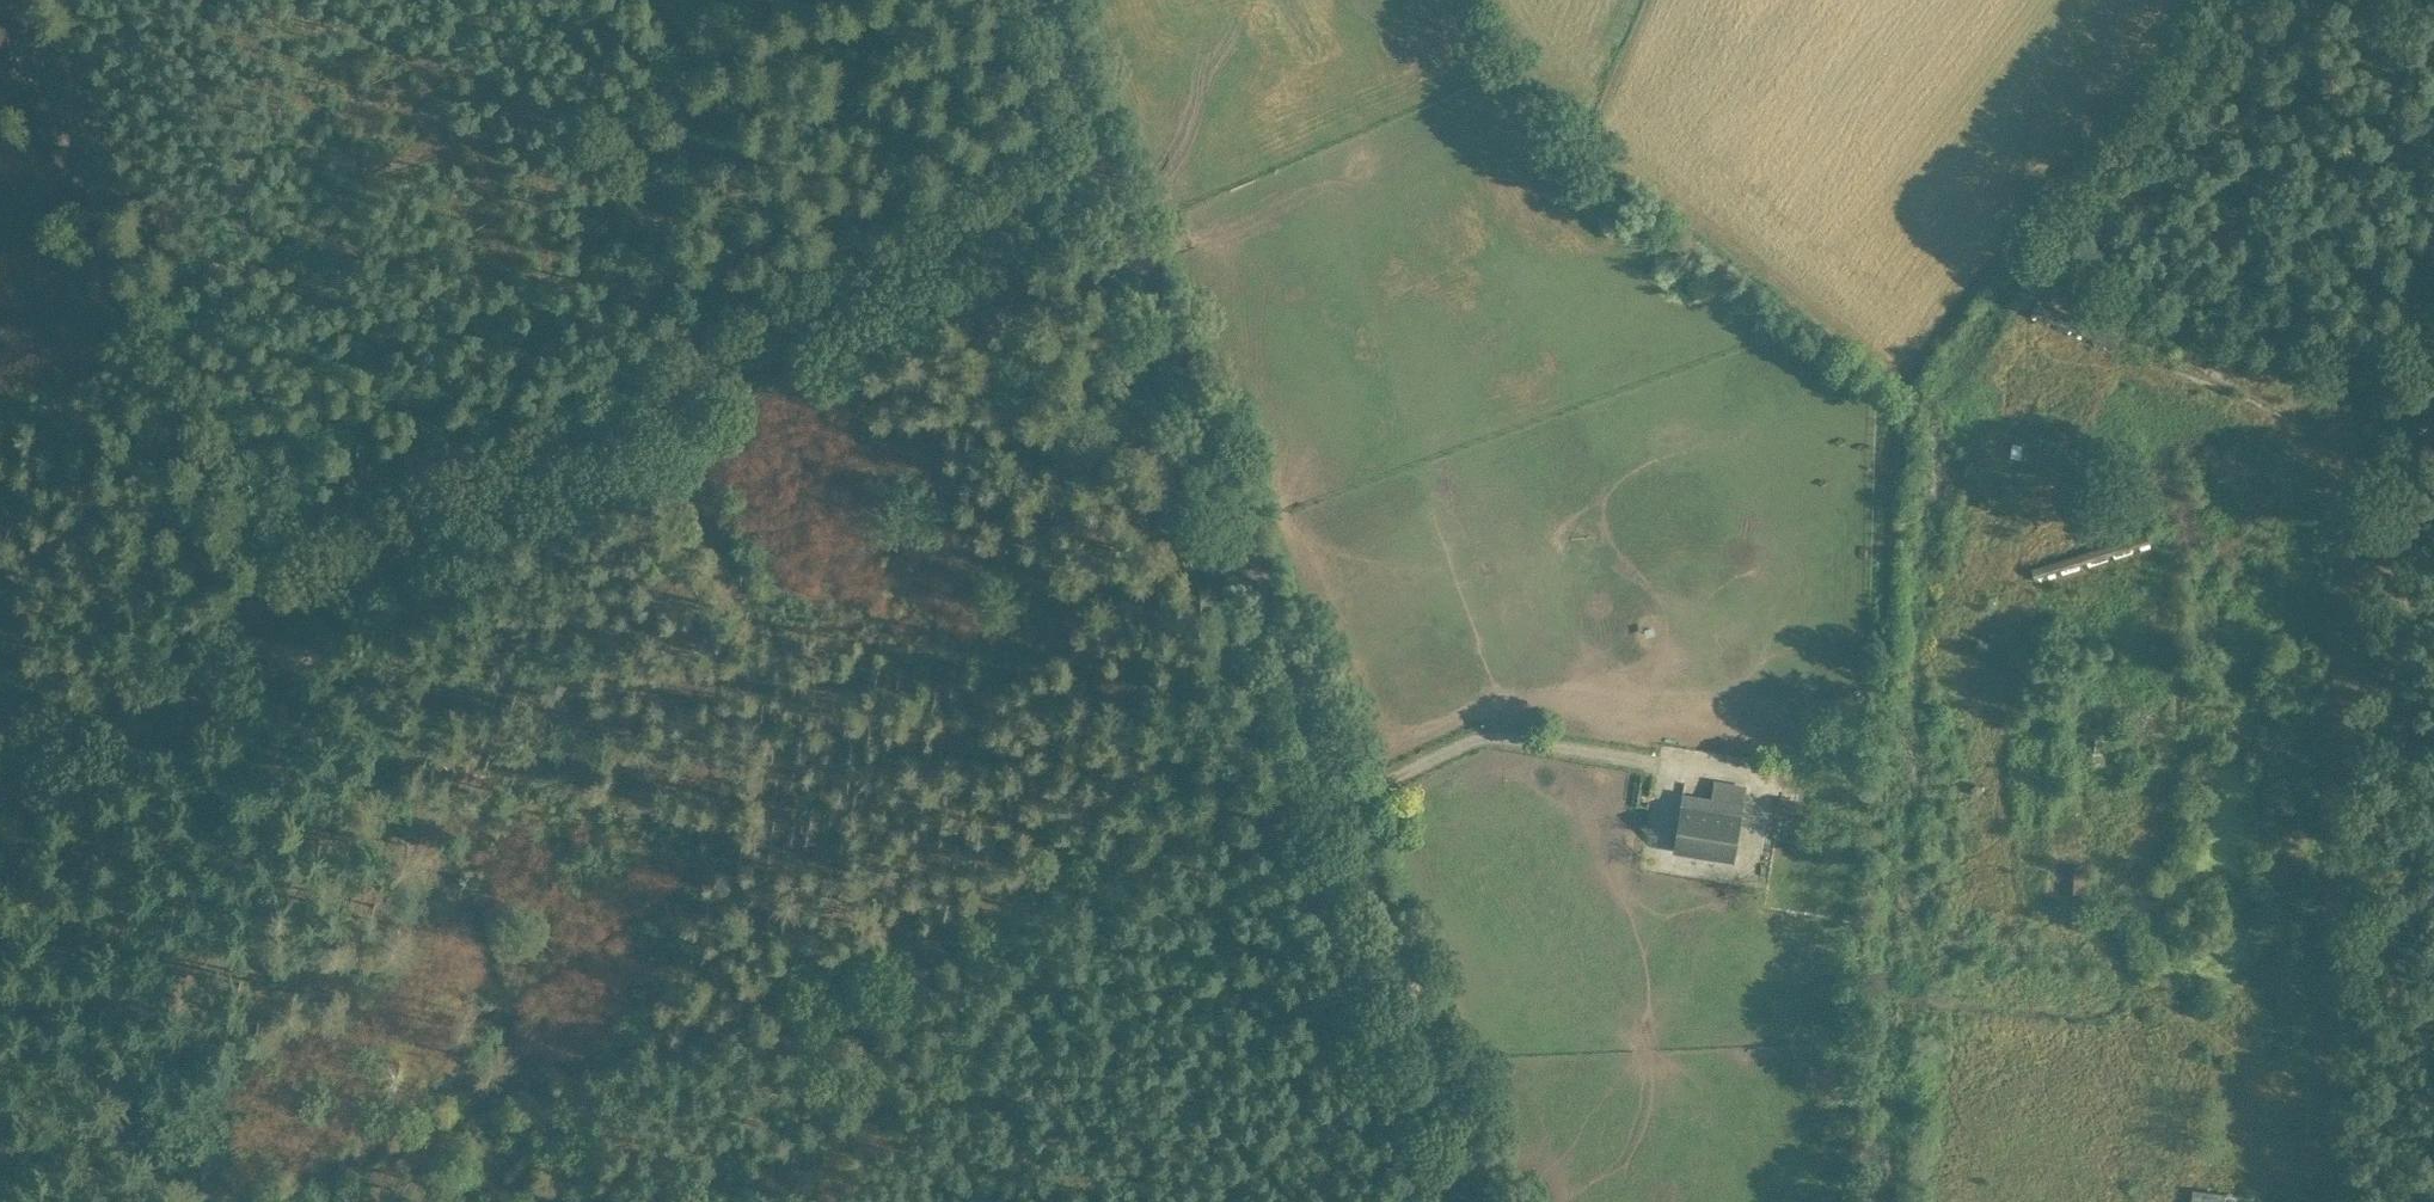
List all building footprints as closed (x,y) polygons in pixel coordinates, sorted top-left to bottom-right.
[(2147,532),(2031,567),(2034,577),(2150,542),(2147,532)] [(1734,861),(1743,802),(1746,784),(1714,779),(1711,797),(1682,792),(1673,851),(1734,861)] [(1780,796),(1777,813),(1785,815),(1788,797),(1780,796)]
